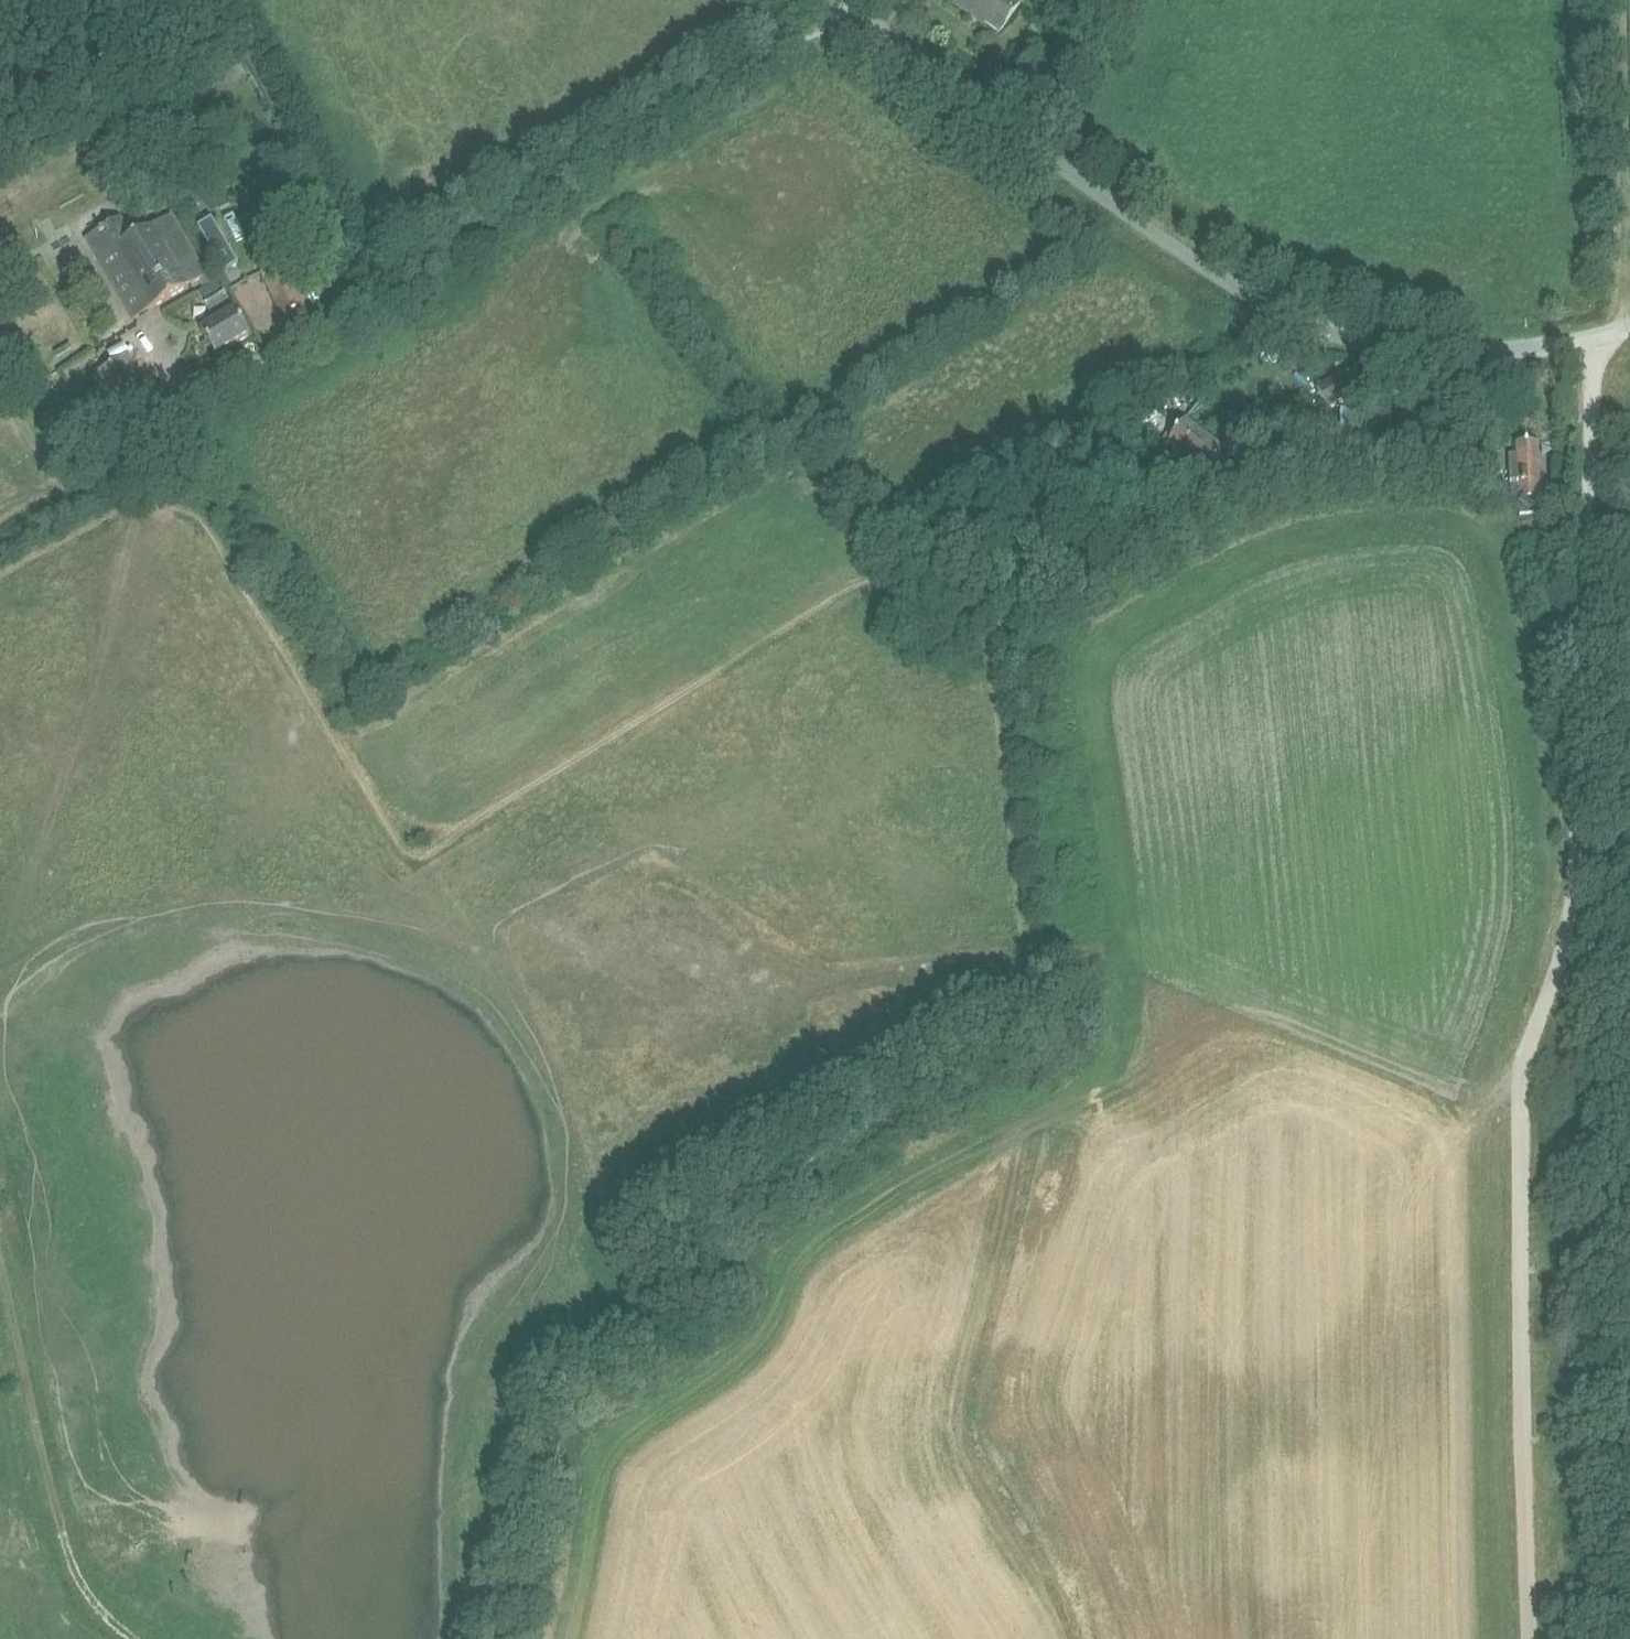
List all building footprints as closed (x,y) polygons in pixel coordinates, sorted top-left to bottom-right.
[(954,4),(970,16),(972,13),(1000,33),(1021,4),(1016,0),(957,0),(954,4)] [(87,242),(123,302),(134,321),(208,277),(171,217),(118,249),(107,230),(87,242)] [(219,231),(205,240),(225,273),(239,265),(219,231)] [(279,239),(257,249),(266,268),(269,266),(270,270),(262,274),(284,321),(307,311),(285,263),(276,268),(274,264),(288,258),(279,239)] [(216,324),(202,332),(217,357),(250,337),(226,295),(225,296),(217,283),(198,295),(216,324)] [(154,403),(128,357),(94,376),(126,432),(144,422),(139,412),(154,403)] [(1317,390),(1328,409),(1359,391),(1347,372),(1317,390)] [(1185,421),(1172,438),(1168,443),(1214,479),(1231,457),(1185,421)] [(1516,443),(1516,465),(1517,500),(1540,499),(1538,443),(1516,443)]
